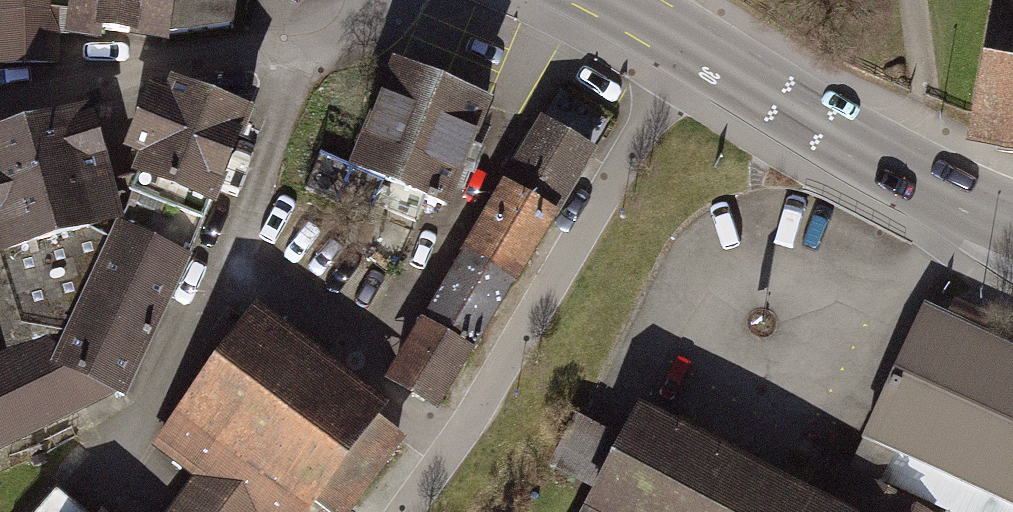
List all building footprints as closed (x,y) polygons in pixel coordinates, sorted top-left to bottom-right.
[(52,0),(0,0),(0,48),(3,47),(3,64),(60,63),(60,33),(52,8),(52,0)] [(174,0),(74,0),(70,35),(100,38),(102,30),(167,37),(174,0)] [(167,37),(231,26),(236,0),(174,0),(167,37)] [(967,136),(1004,143),(1012,145),(1012,0),(992,0),(967,136)] [(487,118),(378,76),(336,187),(445,229),(487,118)] [(0,360),(0,453),(117,404),(244,114),(169,88),(121,190),(105,194),(82,113),(0,135),(0,268),(22,351),(0,360)] [(609,138),(555,109),(375,399),(433,430),(609,138)] [(920,312),(863,442),(1012,507),(1012,353),(920,312)] [(245,322),(154,455),(195,493),(182,511),(316,511),(380,419),(245,322)] [(584,413),(564,452),(605,473),(625,434),(584,413)] [(637,413),(586,511),(912,511),(840,475),(823,508),(637,413)]
